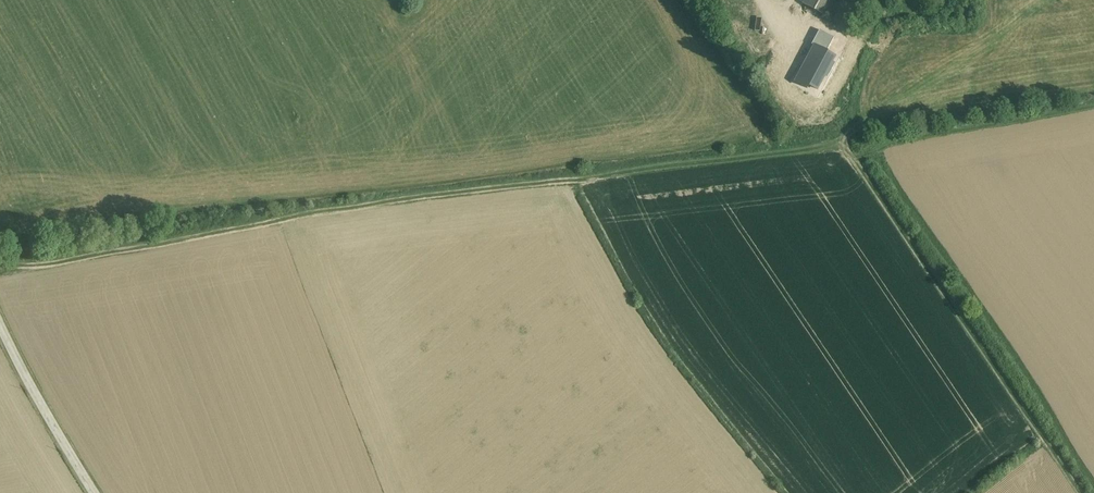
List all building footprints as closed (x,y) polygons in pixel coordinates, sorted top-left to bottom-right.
[(804,4),(828,17),(837,0),(806,0),(804,4)]
